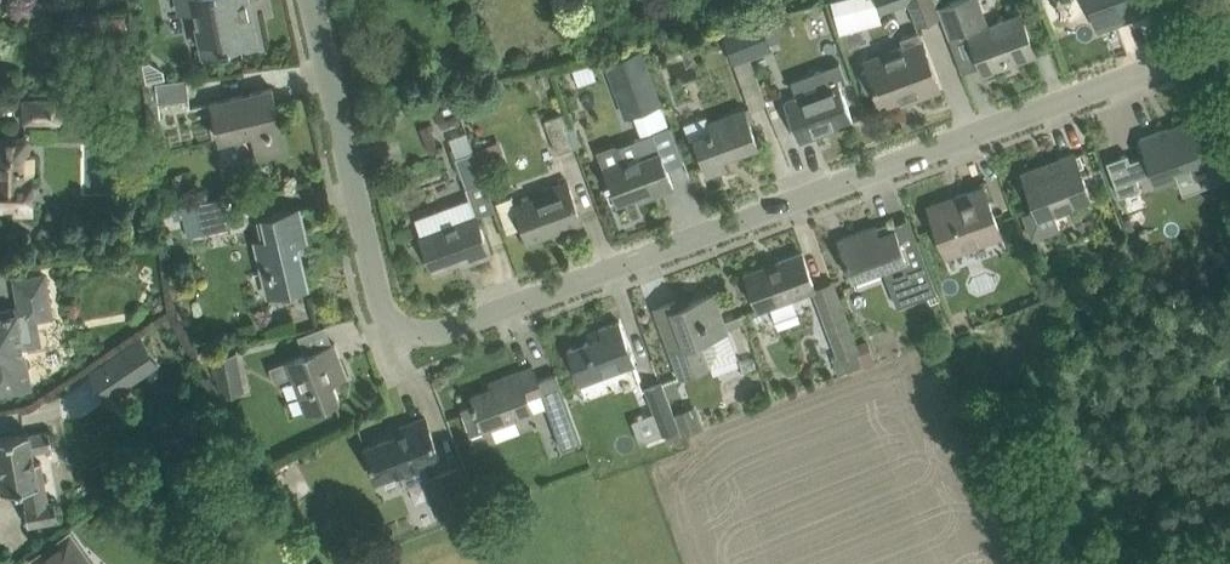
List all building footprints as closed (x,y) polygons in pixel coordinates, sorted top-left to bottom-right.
[(204,49),(223,46),(223,48),(231,46),(231,44),(249,40),(241,3),(248,1),(248,0),(193,0),(204,49)] [(845,34),(879,22),(873,0),(832,0),(845,34)] [(914,24),(938,16),(932,0),(905,0),(914,24)] [(937,5),(948,35),(970,27),(972,32),(970,32),(984,71),(1035,52),(1021,13),(988,26),(986,22),(988,21),(981,0),(950,0),(937,5)] [(1096,19),(1120,9),(1124,19),(1151,9),(1148,0),(1089,0),(1096,19)] [(759,16),(737,21),(752,56),(771,49),(759,16)] [(752,56),(737,21),(719,26),(732,63),(752,56)] [(876,88),(882,104),(912,92),(914,97),(940,87),(919,29),(900,36),(903,46),(884,53),(887,59),(867,66),(868,68),(876,88)] [(641,48),(605,61),(626,116),(661,103),(641,48)] [(798,96),(785,101),(799,140),(854,119),(840,82),(846,80),(839,61),(837,62),(838,65),(794,81),(800,95),(798,96)] [(868,68),(859,72),(866,92),(876,88),(868,68)] [(187,76),(156,80),(159,100),(189,97),(187,76)] [(156,80),(144,82),(148,117),(161,115),(159,100),(156,80)] [(250,128),(257,157),(288,150),(273,86),(211,101),(219,135),(250,128)] [(23,97),(23,122),(64,122),(64,97),(23,97)] [(689,120),(699,151),(708,173),(727,166),(724,156),(759,143),(745,107),(709,120),(707,114),(689,120)] [(546,117),(558,151),(576,145),(563,111),(546,117)] [(1106,160),(1119,194),(1140,187),(1136,176),(1153,170),(1157,181),(1177,174),(1207,162),(1214,181),(1229,175),(1229,165),(1218,134),(1201,140),(1196,127),(1172,136),(1168,126),(1141,137),(1147,153),(1130,159),(1127,152),(1106,160)] [(614,142),(598,148),(618,201),(637,194),(639,199),(674,186),(654,131),(619,144),(614,142)] [(34,211),(34,153),(26,153),(26,137),(0,137),(0,205),(14,205),(14,211),(34,211)] [(500,138),(476,147),(483,166),(508,157),(500,138)] [(453,146),(465,188),(483,183),(469,141),(453,146)] [(1047,161),(1051,171),(1026,180),(1039,214),(1028,218),(1034,234),(1060,225),(1054,208),(1091,195),(1075,151),(1047,161)] [(513,195),(497,201),(508,231),(523,225),(529,240),(583,220),(568,179),(558,183),(560,188),(516,204),(513,195)] [(931,211),(947,253),(1002,233),(984,184),(957,195),(959,200),(931,211)] [(224,197),(196,200),(202,231),(230,225),(224,197)] [(296,231),(306,229),(301,206),(261,215),(266,237),(255,239),(263,271),(269,269),(275,293),(309,285),(296,231)] [(420,233),(433,270),(469,257),(471,261),(492,253),(477,212),(420,233)] [(877,224),(838,238),(852,278),(883,266),(888,279),(895,277),(902,295),(906,297),(910,298),(937,288),(918,237),(902,243),(896,227),(880,233),(877,224)] [(802,252),(746,273),(759,308),(813,288),(815,287),(802,252)] [(20,306),(0,309),(0,392),(31,386),(21,329),(30,327),(35,321),(34,318),(53,314),(45,273),(15,278),(20,306)] [(815,287),(813,288),(838,354),(833,356),(839,372),(863,362),(862,360),(858,348),(856,343),(833,280),(815,287)] [(664,329),(681,376),(737,355),(714,292),(679,305),(676,299),(656,306),(664,329)] [(602,335),(568,348),(581,382),(609,372),(636,362),(620,320),(600,327),(602,335)] [(323,324),(301,332),(307,348),(329,340),(323,324)] [(141,336),(101,363),(120,391),(160,364),(141,336)] [(868,338),(856,343),(858,348),(862,360),(874,356),(868,338)] [(331,374),(345,369),(335,341),(285,360),(305,412),(340,399),(331,374)] [(211,355),(219,395),(245,390),(237,350),(211,355)] [(541,391),(543,390),(542,387),(533,364),(503,376),(505,382),(472,394),(475,402),(462,407),(471,434),(534,410),(529,395),(541,391)] [(543,390),(541,391),(562,447),(582,440),(557,371),(539,378),(543,390)] [(675,376),(663,380),(663,381),(669,396),(680,392),(675,376)] [(663,381),(645,387),(654,411),(662,432),(680,426),(675,412),(669,396),(663,381)] [(694,405),(675,412),(680,426),(683,433),(701,427),(694,405)] [(410,429),(365,446),(377,477),(400,469),(406,485),(422,479),(430,476),(429,475),(424,460),(440,453),(426,416),(408,423),(410,429)] [(28,524),(59,518),(55,495),(48,497),(41,460),(35,462),(33,450),(53,447),(50,430),(29,434),(29,431),(0,436),(0,470),(4,489),(24,485),(27,505),(25,505),(28,524)] [(430,476),(422,479),(439,524),(473,511),(457,464),(429,475),(430,476)] [(74,560),(82,552),(70,534),(37,557),(36,556),(35,557),(40,563),(78,563),(74,560)]
